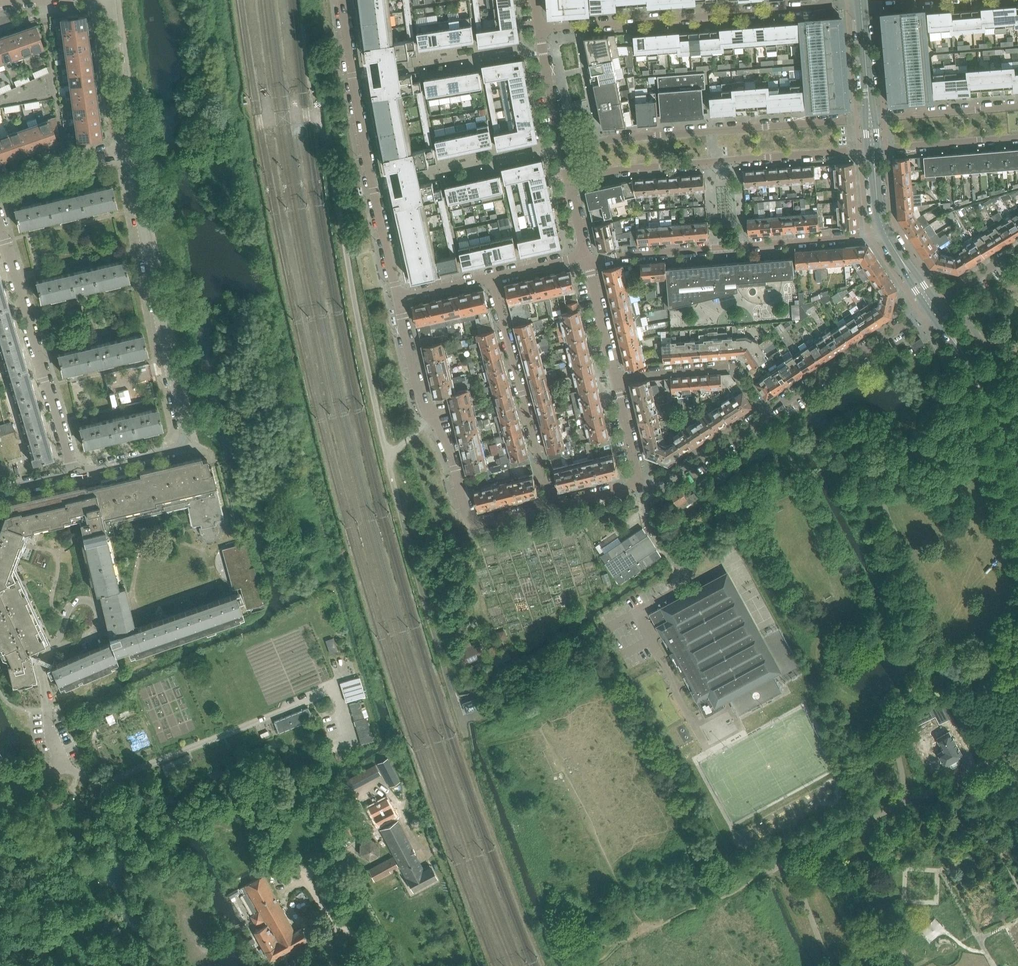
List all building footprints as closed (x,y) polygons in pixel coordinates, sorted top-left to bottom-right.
[(409,58),(408,50),(416,49),(415,42),(411,13),(409,0),(403,0),(405,11),(406,25),(408,40),(394,42),(392,28),(392,27),(390,13),(388,0),(360,0),(363,26),(366,52),(368,60),(379,58),(383,58),(384,62),(396,60),(398,60),(409,58)] [(550,16),(589,13),(589,10),(588,0),(549,0),(550,16)] [(603,0),(591,0),(592,9),(592,10),(604,9),(603,0)] [(615,0),(603,0),(604,9),(615,8),(615,0)] [(515,15),(514,9),(514,4),(494,7),(495,14),(495,18),(515,15)] [(1006,27),(1004,7),(993,8),(995,27),(1001,27),(1002,33),(1006,33),(1005,27),(1006,27)] [(1016,26),(1015,7),(1004,7),(1006,27),(1016,26)] [(995,27),(993,8),(983,9),(984,28),(995,27)] [(984,28),(983,9),(972,10),(973,29),(984,28)] [(973,29),(972,10),(961,11),(963,30),(973,29)] [(931,94),(925,18),(924,11),(908,12),(893,13),(893,15),(884,16),(884,21),(883,21),(890,105),(916,103),(916,102),(932,101),(931,94)] [(963,30),(961,11),(950,12),(952,31),(963,30)] [(941,32),(940,12),(928,13),(928,18),(930,32),(941,32)] [(952,31),(950,12),(940,12),(941,32),(952,31)] [(86,28),(84,17),(77,18),(77,15),(67,17),(68,19),(61,20),(62,31),(86,28)] [(442,45),(438,22),(437,15),(426,16),(427,24),(431,46),(442,45)] [(517,25),(516,19),(515,15),(495,18),(497,28),(517,25)] [(473,33),(471,17),(460,19),(463,42),(474,40),(473,33)] [(849,108),(843,25),(842,17),(800,21),(801,27),(807,105),(807,111),(849,108)] [(463,42),(460,19),(449,20),(452,43),(463,42)] [(452,43),(449,20),(438,22),(442,45),(452,43)] [(431,46),(427,24),(416,25),(419,42),(420,48),(431,46)] [(798,27),(797,24),(786,25),(788,44),(799,43),(798,27)] [(511,40),(510,34),(518,33),(517,25),(497,28),(483,30),(477,31),(477,32),(479,45),(511,40)] [(788,44),(786,25),(775,26),(777,45),(788,44)] [(42,48),(34,26),(23,30),(31,52),(42,48)] [(766,45),(764,26),(754,27),(755,46),(766,45)] [(777,45),(775,26),(764,26),(766,45),(777,45)] [(755,46),(754,27),(743,28),(744,47),(755,46)] [(87,39),(86,28),(62,31),(64,42),(87,39)] [(744,47),(743,28),(732,29),(734,48),(744,47)] [(734,48),(732,29),(721,30),(723,49),(723,54),(723,55),(734,54),(734,48)] [(31,52),(23,30),(14,33),(22,55),(31,52)] [(723,49),(721,30),(711,31),(712,50),(713,55),(723,54),(723,49)] [(701,51),(700,31),(689,32),(691,51),(701,51)] [(712,50),(711,31),(700,31),(701,51),(712,50)] [(691,51),(689,32),(678,33),(680,52),(691,51)] [(22,55),(14,33),(4,36),(12,59),(22,55)] [(680,52),(678,33),(667,34),(669,53),(680,52)] [(669,53),(667,34),(657,35),(658,54),(669,53)] [(615,35),(584,37),(589,63),(613,58),(619,57),(615,35)] [(658,54),(657,35),(646,36),(647,55),(648,61),(659,60),(658,54)] [(4,36),(0,38),(0,55),(2,62),(12,59),(4,36)] [(647,55),(646,36),(635,37),(636,56),(647,55)] [(89,49),(87,39),(64,42),(65,53),(89,49)] [(90,60),(89,49),(65,53),(67,64),(90,60)] [(429,166),(427,158),(435,156),(433,150),(433,147),(428,121),(422,90),(422,88),(421,81),(413,82),(412,74),(401,76),(400,72),(399,64),(398,60),(396,60),(384,62),(383,58),(379,58),(381,67),(382,75),(383,83),(372,85),(373,93),(380,135),(386,163),(388,171),(399,168),(403,168),(404,171),(416,169),(418,168),(429,166)] [(615,69),(613,58),(589,63),(590,66),(588,66),(589,71),(591,71),(592,74),(615,69)] [(92,71),(90,60),(67,64),(68,74),(92,71)] [(524,73),(523,69),(523,66),(515,67),(514,61),(482,66),(484,78),(485,80),(491,79),(504,77),(524,73)] [(1015,89),(1013,67),(1012,62),(1001,62),(1002,68),(1001,68),(1003,89),(1015,89)] [(48,73),(46,68),(46,67),(39,70),(42,75),(48,73)] [(1003,89),(1001,68),(990,69),(992,90),(1003,89)] [(617,79),(615,69),(592,74),(592,76),(590,77),(591,81),(593,81),(594,84),(617,79)] [(992,90),(990,69),(979,70),(980,91),(992,90)] [(42,75),(39,70),(32,73),(35,79),(42,75)] [(980,91),(979,70),(967,71),(969,92),(980,91)] [(93,82),(92,71),(68,74),(70,85),(93,82)] [(480,78),(479,71),(468,73),(471,93),(482,91),(480,78)] [(969,92),(967,71),(956,72),(958,93),(969,92)] [(958,93),(956,72),(945,73),(946,94),(958,93)] [(471,93),(468,73),(457,75),(460,95),(471,93)] [(526,84),(525,78),(524,73),(504,77),(506,87),(526,84)] [(704,113),(702,89),(705,89),(704,73),(657,76),(661,117),(704,113)] [(946,94),(945,73),(933,74),(934,94),(935,95),(946,94)] [(460,95),(457,75),(447,77),(450,96),(460,95)] [(30,81),(27,76),(21,79),(23,84),(30,81)] [(450,96),(447,77),(436,78),(439,98),(450,96)] [(439,98),(436,78),(425,80),(426,87),(428,100),(439,98)] [(23,84),(21,79),(14,82),(16,87),(23,84)] [(621,100),(617,79),(594,84),(598,105),(621,100)] [(804,105),(802,84),(802,79),(790,80),(790,85),(792,106),(804,105)] [(95,92),(93,82),(70,85),(71,96),(95,92)] [(11,89),(9,84),(2,87),(4,92),(11,89)] [(528,94),(527,88),(526,84),(506,87),(508,98),(528,94)] [(792,106),(790,85),(779,86),(781,107),(792,106)] [(781,107),(779,86),(767,87),(769,108),(781,107)] [(769,108),(767,87),(756,88),(758,109),(769,108)] [(758,109),(756,88),(745,89),(746,110),(758,109)] [(746,110),(745,89),(733,90),(735,111),(746,110)] [(724,112),(722,90),(710,91),(711,109),(712,112),(724,112)] [(735,111),(733,90),(722,90),(724,112),(735,111)] [(96,103),(95,92),(71,96),(73,106),(96,103)] [(656,92),(635,94),(638,125),(658,123),(657,117),(656,92)] [(530,105),(529,99),(528,94),(508,98),(510,109),(530,105)] [(634,125),(631,109),(628,99),(621,100),(598,105),(603,127),(634,125)] [(98,114),(96,103),(73,106),(74,117),(98,114)] [(532,116),(531,109),(530,105),(510,109),(512,120),(532,116)] [(99,124),(98,114),(74,117),(75,128),(99,124)] [(534,126),(533,120),(532,116),(512,120),(514,130),(534,126)] [(48,119),(48,120),(37,124),(45,147),(56,143),(54,138),(58,136),(56,117),(48,119)] [(45,147),(37,124),(28,127),(36,150),(45,147)] [(101,135),(99,124),(75,128),(77,139),(84,138),(84,140),(94,139),(94,136),(101,135)] [(491,137),(488,124),(477,127),(482,146),(493,144),(491,137)] [(529,141),(528,135),(536,133),(534,126),(514,130),(501,132),(495,134),(495,136),(498,148),(529,141)] [(36,150),(28,127),(18,131),(26,153),(36,150)] [(482,146),(477,127),(467,129),(471,149),(482,146)] [(471,149),(467,129),(456,131),(460,151),(471,149)] [(26,153),(18,131),(8,134),(16,157),(26,153)] [(460,151),(456,131),(446,134),(450,153),(460,151)] [(8,134),(0,137),(0,141),(7,160),(16,157),(8,134)] [(450,153),(446,134),(435,136),(437,149),(439,156),(450,153)] [(1007,179),(1007,176),(1005,150),(996,151),(998,173),(1003,173),(1003,179),(1007,179)] [(1015,167),(1014,150),(1005,150),(1007,176),(1011,176),(1012,184),(1012,185),(1014,189),(1017,187),(1017,183),(1016,184),(1015,167)] [(998,173),(996,151),(988,152),(990,169),(993,169),(993,173),(998,173)] [(980,170),(978,152),(970,153),(971,170),(980,170)] [(990,169),(988,152),(978,152),(980,170),(990,169)] [(971,170),(970,153),(961,154),(962,171),(971,170)] [(962,171),(961,154),(952,155),(953,172),(962,171)] [(945,173),(943,155),(934,156),(935,173),(945,173)] [(953,172),(952,155),(943,155),(945,173),(953,172)] [(935,173),(934,156),(924,157),(925,169),(926,174),(935,173)] [(910,170),(909,158),(893,159),(894,172),(910,170)] [(544,174),(543,167),(535,168),(534,162),(502,169),(505,180),(505,183),(511,182),(523,179),(523,178),(544,174)] [(855,175),(854,163),(852,163),(834,164),(835,177),(855,175)] [(815,179),(814,171),(814,167),(814,166),(802,167),(803,183),(804,188),(809,188),(808,182),(815,182),(815,179)] [(803,183),(802,167),(790,168),(791,184),(803,183)] [(442,272),(446,271),(459,268),(457,256),(456,255),(450,228),(444,198),(443,195),(442,188),(434,190),(433,182),(421,185),(421,181),(420,177),(419,172),(418,168),(416,169),(404,171),(403,168),(399,168),(401,176),(403,185),(404,192),(393,195),(395,203),(407,260),(412,282),(442,275),(442,272)] [(791,184),(790,168),(778,169),(780,185),(791,184)] [(780,185),(778,169),(767,170),(768,185),(780,185)] [(757,186),(755,170),(743,171),(744,187),(757,186)] [(768,185),(767,170),(755,170),(757,186),(768,185)] [(911,183),(910,170),(894,172),(896,184),(911,183)] [(547,185),(544,174),(523,178),(523,179),(525,190),(547,185)] [(705,191),(703,175),(692,176),(693,196),(705,195),(705,191)] [(856,188),(855,175),(835,177),(836,189),(856,188)] [(501,181),(500,176),(488,178),(493,201),(504,198),(501,181)] [(693,196),(692,176),(679,177),(681,192),(688,192),(688,197),(693,197),(693,196)] [(681,192),(679,177),(668,178),(670,193),(681,192)] [(493,201),(488,178),(478,180),(483,203),(493,201)] [(670,193),(668,178),(657,179),(658,194),(670,193)] [(658,194),(657,179),(645,180),(646,195),(658,194)] [(483,203),(478,180),(467,183),(472,205),(483,203)] [(646,195),(645,180),(632,181),(636,196),(646,195)] [(609,203),(636,196),(632,181),(585,191),(592,221),(594,220),(612,217),(609,203)] [(472,205),(467,183),(457,185),(462,208),(472,205)] [(912,195),(911,183),(896,184),(896,196),(912,195)] [(462,208),(457,185),(446,188),(447,195),(451,210),(462,208)] [(550,197),(547,185),(525,190),(528,202),(550,197)] [(116,205),(111,186),(79,193),(83,213),(116,205)] [(857,200),(856,188),(836,189),(837,202),(857,200)] [(83,213),(79,193),(47,201),(51,220),(83,213)] [(919,206),(918,194),(912,195),(896,196),(897,208),(913,206),(916,206),(919,206)] [(552,209),(550,197),(528,202),(531,214),(552,209)] [(858,213),(857,200),(837,202),(838,214),(858,213)] [(51,220),(47,201),(14,209),(19,228),(51,220)] [(784,232),(783,215),(782,205),(781,201),(769,202),(770,210),(776,209),(776,216),(771,216),(772,233),(784,232)] [(761,234),(759,217),(758,203),(754,203),(755,218),(747,219),(748,235),(761,234)] [(917,218),(914,214),(913,206),(897,208),(898,219),(903,227),(917,218)] [(807,231),(806,213),(805,213),(805,207),(801,208),(802,214),(794,214),(795,232),(807,231)] [(555,221),(552,209),(531,214),(533,225),(555,221)] [(955,219),(951,211),(946,214),(950,221),(955,219)] [(819,229),(818,217),(817,212),(806,213),(807,231),(819,230),(819,229)] [(859,226),(858,213),(838,214),(839,228),(857,226),(857,227),(859,226)] [(795,232),(794,214),(783,215),(784,232),(795,232)] [(1011,214),(1007,216),(1008,218),(1004,221),(1015,238),(1017,236),(1017,226),(1011,214)] [(923,228),(929,224),(923,215),(917,219),(917,218),(903,227),(910,237),(923,228)] [(772,233),(771,216),(759,217),(761,234),(772,233)] [(511,227),(509,217),(498,219),(498,221),(498,222),(499,226),(500,229),(511,227)] [(650,243),(648,226),(639,226),(639,217),(636,218),(636,227),(636,229),(638,244),(650,243)] [(1015,238),(1004,221),(1003,219),(995,223),(1007,243),(1015,238)] [(620,220),(613,222),(613,221),(595,225),(593,225),(596,238),(623,233),(620,220)] [(557,232),(555,221),(533,225),(536,236),(536,237),(557,232)] [(697,240),(709,239),(707,221),(696,222),(697,240)] [(697,240),(696,222),(695,222),(683,223),(685,241),(697,240)] [(685,241),(683,223),(672,224),(673,242),(685,241)] [(1007,243),(995,223),(995,224),(995,223),(988,228),(999,247),(1004,244),(1007,243)] [(673,242),(672,224),(660,225),(661,242),(673,242)] [(661,242),(660,225),(648,226),(650,243),(661,242)] [(999,247),(988,228),(986,225),(978,230),(981,235),(992,252),(994,251),(999,247)] [(930,237),(923,228),(910,237),(916,247),(930,237)] [(638,244),(636,229),(629,231),(630,236),(632,245),(638,244)] [(618,246),(617,239),(630,236),(629,231),(623,233),(596,238),(599,251),(618,246)] [(552,247),(551,241),(559,239),(557,232),(536,237),(536,236),(524,239),(518,240),(519,242),(521,254),(552,247)] [(937,248),(951,239),(951,234),(950,233),(947,235),(940,240),(936,234),(930,238),(930,237),(916,247),(923,257),(936,248),(937,248)] [(992,252),(981,235),(973,240),(984,256),(992,252)] [(514,243),(513,236),(502,238),(506,258),(517,255),(514,243)] [(985,257),(984,256),(973,240),(972,237),(964,241),(964,242),(977,262),(985,257)] [(506,258),(502,238),(491,240),(496,260),(506,258)] [(943,248),(952,241),(951,239),(937,248),(941,246),(943,248)] [(496,260),(491,240),(481,243),(485,262),(496,260)] [(977,262),(964,242),(960,244),(963,249),(959,252),(960,253),(969,267),(977,262)] [(485,262),(481,243),(470,245),(474,265),(485,262)] [(474,265),(470,245),(459,248),(461,255),(463,267),(474,265)] [(876,257),(874,254),(873,253),(869,247),(866,246),(843,248),(845,265),(846,279),(846,278),(850,275),(850,265),(852,265),(851,261),(860,261),(862,266),(876,257)] [(845,265),(843,248),(832,249),(834,266),(845,265)] [(943,270),(947,255),(939,254),(936,248),(923,257),(930,267),(943,270)] [(834,266),(832,249),(819,250),(822,279),(827,279),(827,270),(825,270),(825,266),(833,266),(834,266)] [(822,279),(819,250),(808,251),(809,268),(817,267),(817,271),(815,271),(816,283),(822,282),(822,279)] [(809,268),(808,251),(795,252),(796,258),(796,262),(796,269),(809,268)] [(969,267),(960,253),(955,257),(947,255),(943,270),(958,273),(969,267)] [(883,269),(876,257),(862,266),(863,267),(862,268),(869,278),(883,269)] [(737,285),(766,283),(766,280),(794,277),(793,258),(666,268),(667,279),(668,293),(668,295),(670,307),(738,291),(737,285)] [(119,282),(128,280),(124,261),(36,281),(41,301),(50,299),(50,300),(65,297),(65,295),(82,291),(82,293),(88,292),(87,290),(104,286),(105,288),(120,284),(119,282)] [(667,279),(666,268),(665,262),(653,263),(655,281),(667,279)] [(655,281),(653,263),(640,264),(641,275),(642,282),(643,282),(655,281)] [(626,278),(624,271),(629,270),(628,266),(623,267),(623,266),(605,270),(603,270),(606,283),(626,278)] [(890,278),(883,269),(869,278),(875,288),(890,278)] [(575,291),(571,271),(565,272),(564,271),(561,272),(560,273),(556,274),(559,284),(562,284),(564,294),(575,291)] [(564,294),(562,284),(559,284),(556,274),(555,274),(554,274),(550,274),(550,276),(545,277),(549,297),(564,294)] [(0,277),(0,308),(9,306),(0,277)] [(550,299),(549,297),(545,277),(540,278),(539,277),(535,278),(535,279),(532,280),(534,290),(532,290),(534,300),(545,298),(545,300),(545,301),(549,317),(554,316),(552,311),(550,300),(550,299)] [(628,290),(626,278),(606,283),(609,295),(628,290)] [(894,303),(897,289),(890,278),(875,288),(876,300),(878,300),(894,303)] [(534,300),(532,290),(534,290),(532,280),(529,280),(528,279),(525,280),(524,281),(519,282),(524,303),(528,322),(532,321),(527,301),(534,300)] [(524,303),(519,282),(505,285),(509,303),(508,304),(509,307),(524,303)] [(488,308),(484,290),(471,293),(475,314),(478,313),(479,317),(491,315),(489,308),(488,308)] [(631,303),(628,290),(609,295),(612,308),(631,303)] [(645,292),(647,299),(656,297),(655,290),(645,292)] [(842,299),(849,294),(849,293),(848,292),(847,290),(838,293),(842,299)] [(862,297),(856,296),(856,295),(853,290),(849,293),(849,294),(855,302),(863,298),(862,297)] [(820,299),(825,297),(823,292),(823,293),(818,294),(818,295),(811,298),(810,298),(812,302),(820,299)] [(475,314),(471,293),(464,295),(463,294),(460,295),(459,296),(454,297),(456,307),(460,306),(462,317),(463,317),(475,314)] [(842,299),(838,293),(831,298),(835,304),(842,299)] [(462,317),(460,306),(456,307),(454,297),(452,297),(451,296),(448,297),(447,298),(441,300),(447,325),(464,321),(463,317),(462,317)] [(824,304),(832,300),(829,296),(825,297),(820,299),(823,305),(824,304)] [(447,325),(441,300),(435,301),(435,300),(431,301),(431,302),(429,302),(431,312),(427,313),(429,324),(430,324),(431,329),(447,325)] [(891,317),(894,303),(878,300),(876,308),(875,309),(871,302),(868,304),(872,311),(881,324),(891,317)] [(429,324),(427,313),(431,312),(429,302),(424,304),(423,303),(419,303),(419,305),(412,306),(413,308),(417,327),(429,324)] [(580,310),(578,302),(566,305),(568,313),(579,310),(580,310)] [(637,302),(631,303),(612,308),(615,319),(640,314),(639,314),(640,314),(637,302)] [(807,311),(814,306),(812,303),(812,302),(805,304),(801,305),(806,312),(807,311)] [(528,322),(524,303),(509,307),(514,326),(528,322)] [(1005,313),(1001,308),(997,310),(992,303),(984,308),(986,311),(993,321),(1005,313)] [(881,324),(872,311),(868,304),(860,309),(873,329),(881,324)] [(800,320),(799,305),(791,305),(792,320),(800,320)] [(808,316),(806,312),(801,305),(800,306),(800,318),(801,320),(801,321),(802,320),(808,316)] [(11,314),(9,306),(0,308),(0,342),(18,337),(11,314)] [(873,329),(860,309),(852,315),(864,333),(865,334),(873,329)] [(583,325),(579,311),(580,311),(579,310),(568,313),(562,314),(558,315),(559,321),(557,322),(558,326),(566,324),(567,326),(573,325),(573,327),(583,325)] [(857,338),(864,333),(852,315),(851,312),(843,317),(845,321),(857,338)] [(642,326),(640,314),(615,319),(618,332),(637,327),(642,326)] [(493,322),(491,315),(479,317),(476,318),(477,325),(493,322)] [(857,338),(845,321),(843,317),(836,322),(838,325),(850,343),(857,338)] [(533,329),(544,327),(542,319),(528,323),(528,322),(514,326),(517,337),(525,335),(527,339),(535,336),(533,329)] [(803,326),(799,321),(794,324),(798,330),(803,326)] [(495,330),(493,322),(477,325),(478,327),(477,327),(479,334),(495,330)] [(792,327),(788,322),(784,325),(783,325),(787,331),(792,327)] [(776,330),(771,323),(761,324),(766,332),(771,329),(773,332),(776,330)] [(417,327),(420,339),(432,335),(431,329),(430,324),(429,324),(417,327)] [(585,334),(585,331),(584,330),(583,325),(573,327),(573,325),(567,326),(566,324),(558,326),(558,327),(560,326),(561,327),(557,328),(559,338),(555,339),(556,343),(564,341),(585,336),(585,334)] [(785,331),(781,324),(775,327),(780,334),(785,331)] [(850,343),(838,325),(830,330),(842,348),(850,343)] [(640,339),(637,327),(618,332),(621,344),(640,339)] [(842,348),(830,330),(830,331),(828,328),(821,333),(823,335),(834,353),(842,348)] [(499,345),(495,330),(479,334),(476,335),(477,340),(479,340),(481,346),(489,343),(490,347),(499,345)] [(720,358),(718,340),(717,333),(709,334),(709,335),(711,359),(720,358)] [(138,356),(147,354),(142,334),(58,354),(62,374),(71,371),(72,373),(74,373),(77,372),(77,370),(133,357),(133,359),(136,358),(138,358),(138,356)] [(450,340),(449,334),(433,338),(435,344),(450,340)] [(435,344),(433,338),(432,335),(420,339),(422,347),(423,347),(435,344)] [(538,348),(535,336),(527,339),(525,335),(517,337),(521,352),(538,348)] [(711,359),(709,335),(703,335),(704,341),(699,341),(701,360),(711,359)] [(834,353),(823,335),(815,341),(827,358),(834,353)] [(588,350),(586,341),(587,340),(586,337),(585,337),(585,336),(564,341),(566,351),(572,350),(573,352),(579,350),(579,352),(588,350)] [(763,349),(773,342),(769,337),(760,344),(759,343),(747,336),(737,336),(737,338),(739,357),(744,359),(746,362),(763,350),(764,350),(763,349)] [(18,337),(0,342),(0,353),(6,374),(27,368),(18,337)] [(683,361),(681,343),(676,343),(675,337),(671,337),(671,342),(673,362),(683,361)] [(729,357),(727,337),(724,337),(724,339),(718,340),(720,358),(729,357)] [(739,357),(737,338),(733,339),(732,337),(727,337),(729,357),(739,357)] [(549,344),(547,338),(541,339),(542,342),(538,342),(540,347),(549,345),(549,344)] [(643,352),(640,339),(621,344),(623,356),(643,352)] [(924,345),(921,341),(920,339),(913,344),(916,349),(917,350),(924,345)] [(452,348),(450,340),(435,344),(423,347),(422,348),(423,351),(424,352),(425,356),(434,354),(434,356),(436,355),(437,357),(439,356),(440,357),(447,356),(445,349),(452,348)] [(692,360),(690,340),(686,341),(686,342),(681,343),(683,361),(692,360)] [(701,360),(699,341),(695,342),(695,340),(690,340),(692,360),(701,360)] [(827,358),(815,341),(808,345),(820,363),(827,358)] [(673,362),(671,342),(667,342),(667,344),(661,345),(662,347),(663,363),(673,362)] [(501,355),(499,345),(490,347),(489,343),(481,346),(484,359),(501,355)] [(549,345),(540,347),(538,348),(521,352),(524,362),(532,360),(533,364),(542,362),(539,352),(545,351),(546,352),(550,351),(549,345)] [(820,363),(808,345),(800,350),(812,368),(820,363)] [(591,359),(591,356),(590,355),(588,350),(579,352),(579,350),(573,352),(572,350),(566,351),(566,352),(559,353),(560,357),(566,355),(566,353),(567,353),(570,366),(591,361),(591,360),(591,359)] [(764,361),(766,359),(764,355),(765,354),(763,350),(746,362),(751,369),(751,370),(756,366),(764,361)] [(812,368),(800,350),(793,355),(805,373),(812,368)] [(646,364),(643,352),(623,356),(626,369),(628,368),(644,364),(646,364)] [(447,359),(447,358),(447,357),(447,356),(440,357),(439,356),(437,357),(436,355),(434,356),(434,354),(425,356),(427,366),(426,368),(427,370),(428,371),(449,367),(453,366),(451,358),(447,359)] [(505,370),(501,355),(484,359),(485,360),(487,371),(496,368),(497,372),(505,370)] [(805,373),(793,355),(785,360),(797,378),(805,373)] [(545,373),(542,362),(533,364),(532,360),(524,362),(528,377),(545,373)] [(797,378),(785,360),(777,365),(789,383),(797,378)] [(594,375),(592,366),(593,365),(592,363),(591,362),(591,361),(570,366),(572,376),(578,375),(579,376),(585,375),(585,377),(594,375)] [(789,383),(777,365),(769,370),(781,388),(789,383)] [(449,367),(428,371),(429,373),(428,374),(429,377),(430,378),(432,386),(441,384),(440,383),(442,383),(442,381),(445,380),(444,379),(451,377),(449,367)] [(36,399),(32,386),(27,368),(6,374),(16,405),(36,399)] [(508,381),(505,370),(497,372),(496,368),(487,371),(490,380),(488,380),(490,386),(508,381)] [(548,386),(546,378),(556,376),(554,370),(545,373),(528,377),(531,387),(539,385),(540,389),(548,386)] [(781,388),(769,370),(766,373),(765,375),(763,376),(774,393),(781,388)] [(722,388),(721,375),(721,374),(709,375),(710,393),(713,393),(712,389),(722,389),(722,388)] [(734,381),(730,374),(721,375),(722,388),(728,387),(736,382),(735,380),(734,381)] [(455,392),(453,383),(466,380),(465,376),(462,377),(461,375),(452,378),(451,377),(444,379),(445,380),(442,381),(442,383),(440,383),(441,384),(432,386),(434,398),(447,395),(455,393),(455,392)] [(597,384),(596,381),(594,375),(585,377),(585,375),(579,376),(578,375),(572,376),(576,391),(597,386),(597,385),(597,384)] [(710,393),(709,375),(699,376),(701,396),(705,396),(705,394),(710,393)] [(701,396),(699,376),(690,377),(691,395),(696,394),(697,396),(701,396)] [(774,393),(763,376),(759,379),(760,380),(756,383),(766,398),(774,393)] [(682,397),(681,377),(671,378),(672,391),(672,396),(672,397),(677,396),(678,404),(683,404),(682,397)] [(691,395),(690,377),(681,377),(682,397),(686,397),(686,395),(691,395)] [(652,394),(650,386),(649,380),(647,380),(630,384),(633,396),(640,394),(641,395),(648,394),(648,395),(652,394)] [(512,394),(508,381),(490,386),(481,389),(482,393),(493,390),(494,395),(503,393),(504,397),(512,394)] [(551,397),(548,386),(540,389),(539,385),(531,387),(535,402),(551,397)] [(600,401),(598,392),(599,391),(598,388),(597,387),(597,386),(576,391),(576,392),(571,393),(573,403),(578,402),(584,401),(585,403),(591,401),(591,403),(600,401)] [(473,405),(469,389),(455,392),(455,393),(447,395),(448,399),(449,400),(451,406),(459,404),(460,405),(462,405),(462,406),(465,406),(465,407),(473,405)] [(515,406),(512,394),(504,397),(503,393),(494,395),(498,410),(515,406)] [(743,393),(735,398),(745,412),(752,407),(743,393)] [(655,406),(654,399),(653,395),(652,394),(648,395),(648,394),(641,395),(640,394),(633,396),(636,410),(655,406)] [(555,411),(551,397),(535,402),(537,412),(546,409),(547,413),(555,411)] [(745,412),(735,398),(733,397),(726,402),(736,417),(745,412)] [(45,431),(36,399),(16,405),(25,437),(45,431)] [(603,410),(602,407),(602,406),(600,401),(591,403),(591,401),(585,403),(584,401),(578,402),(582,417),(603,412),(603,410)] [(736,417),(726,402),(722,404),(723,406),(719,409),(728,423),(736,417)] [(475,415),(474,410),(479,409),(477,404),(473,406),(473,405),(465,407),(465,406),(462,406),(462,405),(460,405),(459,404),(451,406),(453,415),(452,416),(453,419),(454,419),(454,420),(475,415)] [(658,420),(657,413),(660,412),(659,405),(655,406),(636,410),(639,421),(646,419),(647,421),(654,419),(655,420),(658,420)] [(519,420),(515,406),(498,410),(501,420),(510,418),(511,422),(519,420)] [(162,428),(157,409),(129,415),(134,434),(147,431),(148,433),(153,432),(153,430),(162,428)] [(557,418),(555,411),(547,413),(546,409),(537,412),(541,427),(560,422),(565,420),(564,416),(557,418)] [(728,423),(719,409),(713,412),(712,411),(708,414),(711,419),(710,419),(713,424),(712,425),(717,431),(729,424),(728,423)] [(606,426),(604,418),(604,417),(605,416),(604,413),(603,413),(603,412),(582,417),(584,427),(590,425),(591,427),(597,426),(597,428),(606,426)] [(717,431),(712,425),(713,424),(710,419),(711,419),(708,414),(706,415),(701,418),(702,420),(697,423),(706,437),(707,438),(717,431)] [(134,434),(129,415),(107,420),(111,440),(120,438),(121,440),(126,438),(126,436),(134,434)] [(483,425),(482,420),(476,421),(475,415),(454,420),(454,421),(454,422),(454,425),(455,426),(458,435),(466,433),(466,431),(468,431),(468,429),(470,429),(470,428),(478,426),(483,425)] [(522,431),(519,420),(511,422),(510,418),(501,420),(501,421),(496,422),(499,432),(494,434),(495,438),(522,431)] [(661,431),(660,425),(659,420),(658,420),(655,420),(654,419),(647,421),(646,419),(639,421),(642,436),(656,433),(661,431)] [(111,440),(107,420),(79,427),(84,446),(93,444),(93,446),(99,445),(98,443),(111,440)] [(10,422),(4,424),(0,425),(0,431),(13,427),(10,422)] [(562,437),(560,428),(562,427),(560,422),(541,427),(544,437),(553,435),(554,439),(562,437)] [(706,437),(697,423),(692,427),(691,425),(686,428),(689,433),(692,438),(691,439),(695,446),(707,438),(706,437)] [(597,440),(609,436),(606,426),(597,428),(597,426),(591,427),(590,425),(584,427),(588,442),(589,442),(597,440)] [(481,440),(478,426),(470,428),(470,429),(468,429),(468,431),(466,431),(466,433),(458,435),(459,440),(458,442),(459,444),(460,445),(481,440)] [(695,446),(691,439),(692,438),(689,433),(686,428),(679,433),(680,434),(674,438),(676,441),(684,453),(695,446)] [(53,457),(47,437),(45,431),(25,437),(31,457),(30,457),(32,463),(53,457)] [(526,446),(522,431),(495,438),(498,449),(503,448),(503,447),(502,447),(501,443),(507,441),(508,446),(517,444),(518,448),(526,446)] [(657,459),(662,445),(664,441),(661,440),(659,444),(658,440),(663,438),(661,431),(656,433),(642,436),(647,455),(657,459)] [(564,444),(562,437),(554,439),(553,435),(544,437),(548,451),(569,446),(567,442),(564,444)] [(575,445),(572,435),(567,436),(568,441),(570,441),(571,446),(574,445),(575,445)] [(609,436),(597,440),(599,446),(603,445),(610,443),(609,436)] [(485,457),(481,442),(481,441),(481,440),(460,445),(461,447),(460,448),(460,451),(462,452),(463,458),(472,456),(472,457),(474,456),(475,458),(477,457),(477,459),(485,457)] [(684,453),(676,441),(667,447),(662,445),(657,459),(668,464),(684,453)] [(529,457),(526,446),(518,448),(517,444),(508,446),(510,454),(505,455),(503,448),(498,449),(498,450),(498,452),(499,454),(500,458),(502,464),(508,462),(509,462),(512,461),(529,457)] [(580,486),(574,463),(572,456),(570,446),(569,446),(548,451),(550,458),(562,455),(567,458),(568,464),(554,468),(554,470),(559,491),(580,486)] [(619,476),(613,453),(593,458),(599,481),(619,476)] [(487,467),(485,457),(477,459),(477,457),(475,458),(474,456),(472,457),(472,456),(463,458),(467,472),(469,472),(487,467)] [(13,566),(12,565),(16,557),(25,531),(25,529),(78,517),(82,533),(82,535),(78,536),(80,542),(84,541),(85,545),(83,546),(89,569),(92,584),(94,584),(96,594),(100,593),(118,588),(116,579),(117,578),(113,560),(108,540),(107,540),(106,537),(115,535),(112,524),(187,506),(192,526),(200,525),(202,532),(203,534),(205,536),(208,537),(209,537),(210,537),(213,536),(215,534),(216,532),(217,530),(217,527),(216,525),(215,521),(223,519),(211,467),(209,467),(207,459),(202,460),(201,457),(101,480),(101,484),(89,487),(87,487),(86,486),(86,485),(85,485),(84,485),(83,485),(79,486),(79,485),(9,502),(11,508),(6,509),(3,511),(1,512),(0,514),(0,524),(0,654),(1,658),(4,656),(6,661),(12,687),(36,681),(33,666),(38,653),(41,645),(47,642),(13,566)] [(510,467),(530,462),(529,457),(512,461),(509,462),(510,467)] [(599,481),(593,458),(574,463),(580,486),(599,481)] [(492,480),(490,472),(489,468),(483,470),(486,482),(492,480)] [(538,496),(533,476),(532,473),(512,478),(518,501),(538,496)] [(518,501),(512,478),(493,483),(499,506),(518,501)] [(499,506),(493,483),(473,488),(479,510),(499,506)] [(680,508),(697,498),(694,493),(687,497),(681,488),(671,495),(677,504),(680,508)] [(721,518),(707,492),(704,494),(715,515),(710,517),(711,518),(709,519),(707,516),(705,517),(707,521),(708,520),(710,524),(721,518)] [(680,520),(676,515),(671,518),(675,523),(680,520)] [(601,555),(601,556),(619,583),(661,556),(643,528),(601,555)] [(264,604),(247,541),(242,543),(243,547),(239,548),(238,545),(223,549),(234,588),(241,586),(247,608),(259,604),(259,606),(264,604)] [(661,608),(649,614),(662,637),(662,638),(672,657),(685,680),(688,685),(688,686),(700,708),(700,709),(701,709),(705,717),(725,707),(723,702),(729,699),(773,675),(779,672),(761,638),(736,591),(725,572),(704,583),(674,599),(660,607),(661,608)] [(130,656),(177,640),(205,630),(206,633),(210,631),(215,629),(214,627),(243,617),(235,594),(134,629),(133,623),(127,596),(126,593),(125,591),(124,587),(118,588),(100,593),(110,638),(109,638),(110,642),(84,653),(56,665),(51,668),(60,690),(116,666),(115,664),(118,663),(115,654),(127,649),(130,656)] [(472,645),(459,651),(465,665),(479,659),(474,647),(473,645),(472,645)] [(359,678),(340,683),(345,702),(364,696),(359,678)] [(466,703),(464,703),(463,704),(467,712),(482,706),(479,698),(468,702),(466,703)] [(941,703),(901,723),(905,731),(936,716),(940,724),(949,719),(941,703)] [(373,740),(366,717),(364,717),(361,707),(351,710),(360,744),(373,740)] [(284,731),(308,722),(303,709),(279,718),(284,731)] [(949,732),(945,735),(937,739),(944,751),(938,754),(941,759),(940,759),(941,760),(944,765),(949,762),(951,766),(953,767),(959,764),(960,761),(957,757),(962,755),(958,748),(959,748),(958,747),(955,742),(956,742),(953,738),(949,732)] [(387,757),(377,762),(390,786),(399,781),(387,757)] [(375,764),(345,780),(350,790),(380,774),(379,771),(375,764)] [(380,794),(370,799),(375,808),(385,802),(380,794)] [(390,806),(373,815),(374,817),(377,824),(394,815),(390,806)] [(424,870),(422,866),(397,821),(381,829),(394,855),(413,890),(436,878),(430,867),(424,870)] [(349,825),(344,829),(350,838),(356,835),(349,825)] [(346,833),(335,838),(339,847),(350,842),(346,833)] [(392,857),(368,869),(374,880),(389,872),(388,870),(397,865),(392,857)] [(858,867),(849,872),(851,876),(860,871),(858,867)] [(245,885),(259,910),(251,915),(255,924),(264,919),(267,924),(254,931),(269,960),(306,939),(301,928),(294,932),(262,875),(245,885)] [(239,883),(237,880),(224,887),(229,896),(232,894),(230,889),(239,883)] [(242,883),(241,883),(237,886),(252,913),(257,910),(242,883)]
